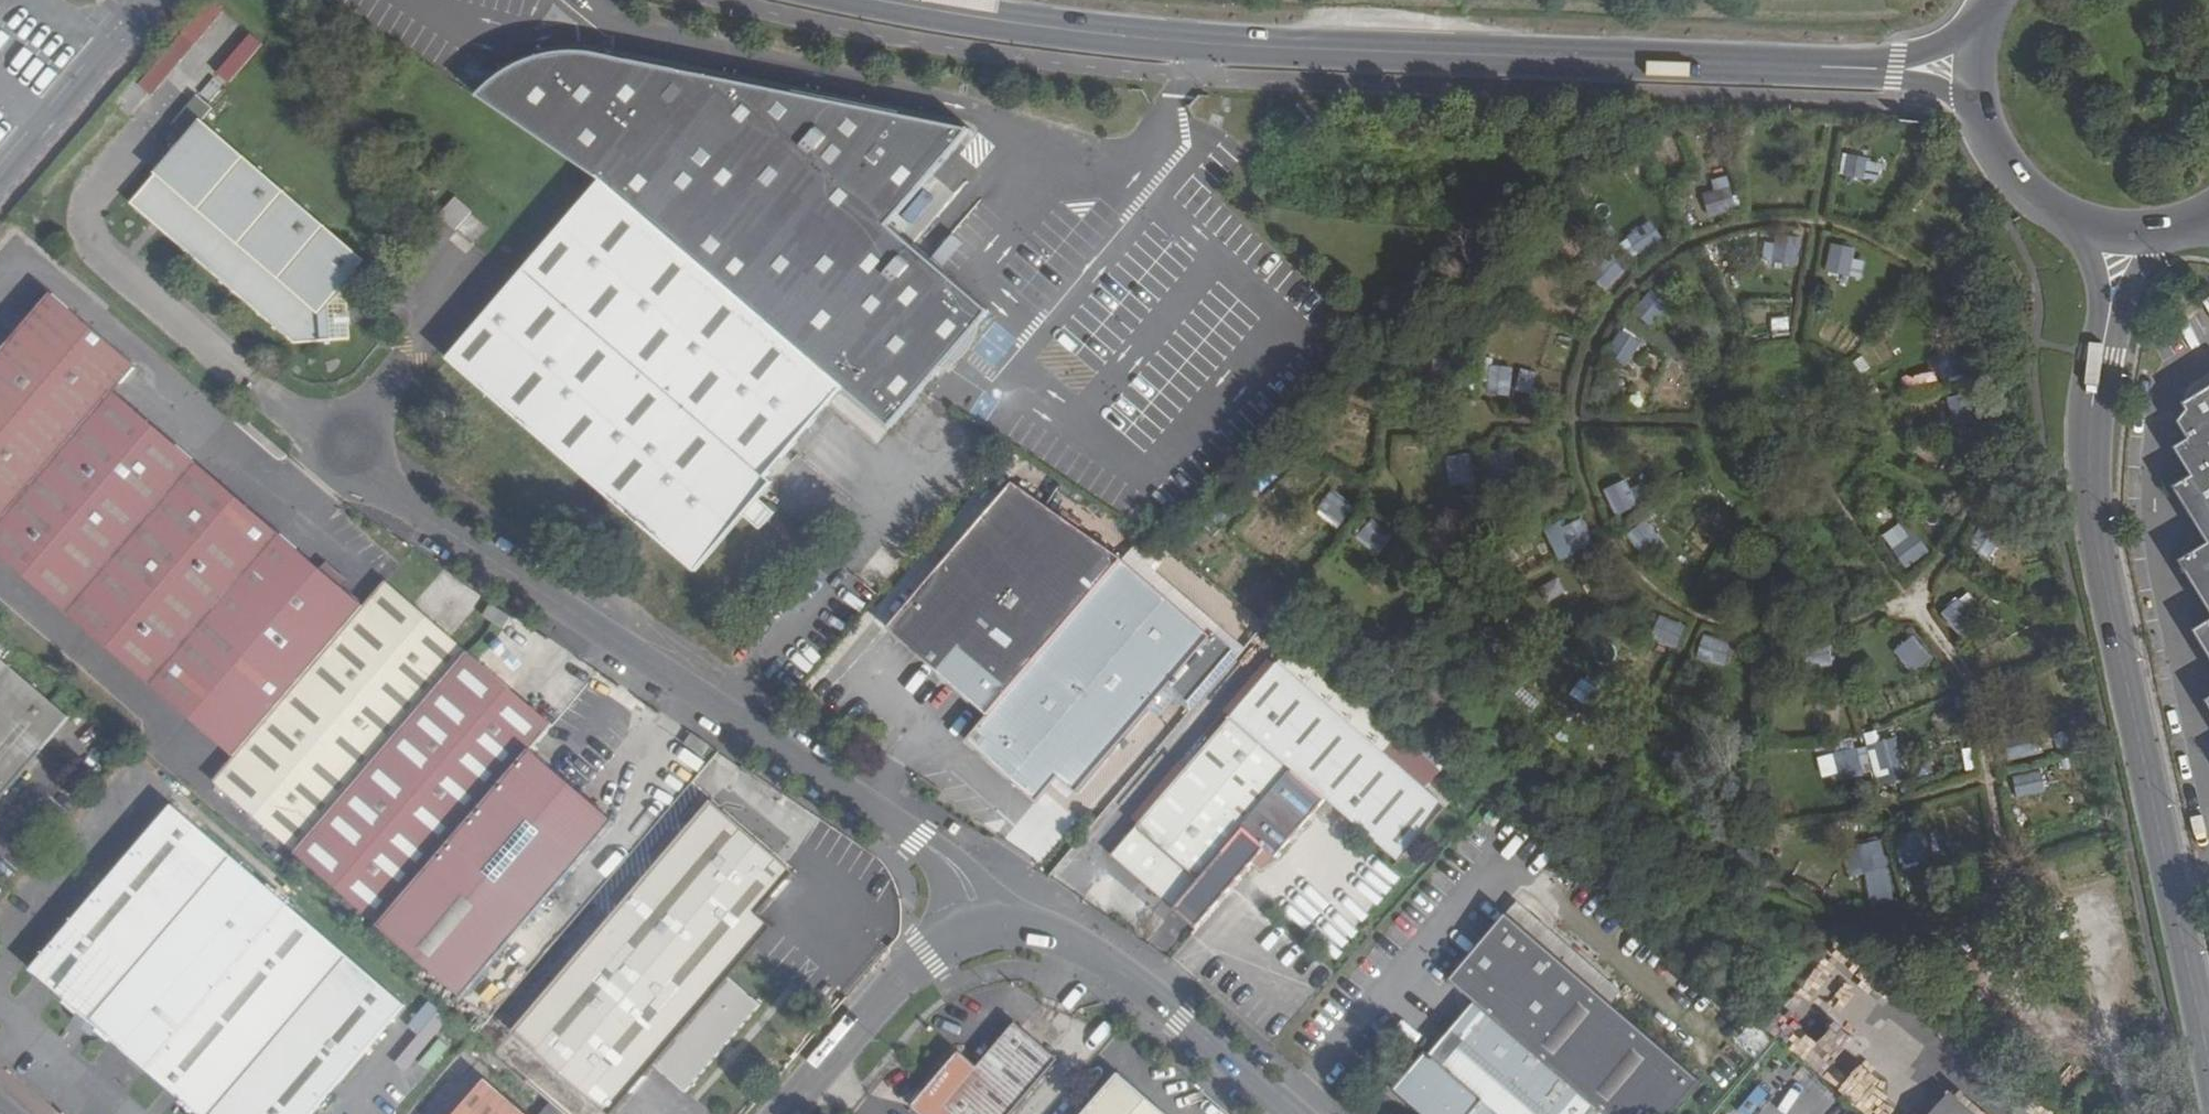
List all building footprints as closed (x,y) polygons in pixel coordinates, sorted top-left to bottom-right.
[(135,84),(149,95),(218,10),(206,0),(204,0),(135,84)] [(227,84),(260,43),(245,32),(213,72),(227,84)] [(678,244),(804,98),(596,55),(573,55),(553,57),(532,62),(514,71),(496,82),(479,98),(603,181),(678,244)] [(842,388),(889,429),(922,390),(926,386),(989,314),(926,259),(889,228),(972,132),(804,98),(678,244),(842,388)] [(364,260),(203,121),(132,203),(293,342),(320,341),(319,316),(329,304),(364,260)] [(1872,151),(1850,147),(1844,174),(1866,179),(1872,151)] [(678,244),(603,181),(448,358),(693,571),(770,480),(766,477),(842,388),(678,244)] [(1730,188),(1704,196),(1710,217),(1736,209),(1730,188)] [(434,217),(452,231),(468,210),(451,196),(434,217)] [(1663,240),(1650,221),(1628,239),(1640,256),(1663,240)] [(1800,239),(1778,235),(1773,262),(1795,266),(1800,239)] [(1854,249),(1833,246),(1828,273),(1850,277),(1854,249)] [(1625,271),(1609,255),(1589,276),(1606,290),(1625,271)] [(1652,291),(1635,312),(1651,327),(1670,307),(1652,291)] [(51,294),(0,354),(0,523),(115,392),(137,367),(51,294)] [(1640,343),(1623,331),(1609,355),(1627,366),(1640,343)] [(1957,347),(1936,354),(1945,380),(1965,373),(1957,347)] [(1935,364),(1915,371),(1920,384),(1940,377),(1935,364)] [(1513,369),(1492,366),(1488,393),(1509,397),(1513,369)] [(2184,405),(2190,414),(2178,421),(2190,440),(2176,449),(2194,477),(2175,489),(2208,543),(2208,389),(2184,405)] [(115,392),(0,523),(0,555),(215,740),(194,765),(465,998),(615,821),(532,750),(552,726),(386,581),(364,607),(115,392)] [(1970,394),(1949,399),(1954,425),(1975,421),(1970,394)] [(1512,448),(1490,452),(1494,480),(1516,475),(1512,448)] [(1448,459),(1452,486),(1473,483),(1470,455),(1448,459)] [(772,483),(770,480),(693,571),(696,572),(744,516),(760,530),(775,513),(759,499),(772,483)] [(1625,481),(1606,491),(1618,516),(1637,506),(1625,481)] [(1188,701),(1232,651),(1214,636),(1212,637),(1186,615),(1201,598),(1177,578),(1163,596),(1121,559),(1013,483),(888,630),(988,715),(967,742),(1037,803),(1058,778),(1078,793),(1131,732),(1145,744),(1161,725),(1146,714),(1170,686),(1188,701)] [(1332,492),(1319,508),(1341,524),(1352,510),(1332,492)] [(1581,520),(1562,530),(1574,555),(1593,544),(1581,520)] [(1392,540),(1371,522),(1358,537),(1380,554),(1392,540)] [(1663,544),(1646,522),(1628,535),(1645,558),(1663,544)] [(2002,537),(1984,525),(1969,549),(1988,560),(2002,537)] [(1928,551),(1915,534),(1893,551),(1906,568),(1928,551)] [(2181,562),(2208,607),(2208,545),(2181,562)] [(865,564),(856,579),(872,588),(881,572),(865,564)] [(1960,600),(1942,614),(1961,636),(1978,621),(1960,600)] [(1685,629),(1660,618),(1651,638),(1677,649),(1685,629)] [(2195,631),(2208,653),(2208,622),(2195,631)] [(1731,645),(1705,637),(1698,658),(1724,666),(1731,645)] [(1930,659),(1913,638),(1896,652),(1915,675),(1930,659)] [(1833,666),(1829,644),(1801,648),(1805,670),(1833,666)] [(69,717),(13,669),(0,658),(0,799),(69,717)] [(1399,863),(1445,810),(1382,755),(1277,665),(1113,856),(1196,928),(1265,848),(1275,858),(1326,799),(1399,863)] [(1617,704),(1595,689),(1585,704),(1606,721),(1617,704)] [(2036,755),(2031,733),(2003,740),(2008,761),(2036,755)] [(710,746),(693,735),(686,746),(703,757),(710,746)] [(1902,766),(1896,738),(1875,744),(1881,772),(1902,766)] [(1695,759),(1673,743),(1662,757),(1683,774),(1695,759)] [(1856,749),(1835,754),(1841,781),(1863,776),(1856,749)] [(2041,773),(2015,779),(2019,797),(2045,792),(2041,773)] [(712,801),(514,1033),(521,1040),(609,1113),(614,1113),(656,1065),(685,1092),(761,1005),(731,979),(775,927),(760,915),(796,873),(712,801)] [(173,806),(31,970),(199,1113),(314,1113),(407,1006),(173,806)] [(1920,831),(1898,837),(1905,863),(1926,858),(1920,831)] [(1886,869),(1879,842),(1858,848),(1864,874),(1886,869)] [(1621,990),(1517,901),(1506,913),(1610,1003),(1621,990)] [(1449,980),(1475,1003),(1429,1056),(1426,1053),(1394,1090),(1421,1113),(1671,1113),(1700,1080),(1506,913),(1449,980)] [(1016,1024),(978,1068),(959,1053),(913,1107),(922,1113),(1012,1113),(1059,1060),(1016,1024)] [(1899,1090),(1874,1073),(1851,1106),(1863,1113),(1882,1113),(1899,1090)] [(1119,1074),(1085,1113),(1165,1113),(1119,1074)] [(485,1080),(456,1113),(524,1113),(485,1080)] [(552,1103),(542,1113),(566,1113),(552,1103)]
